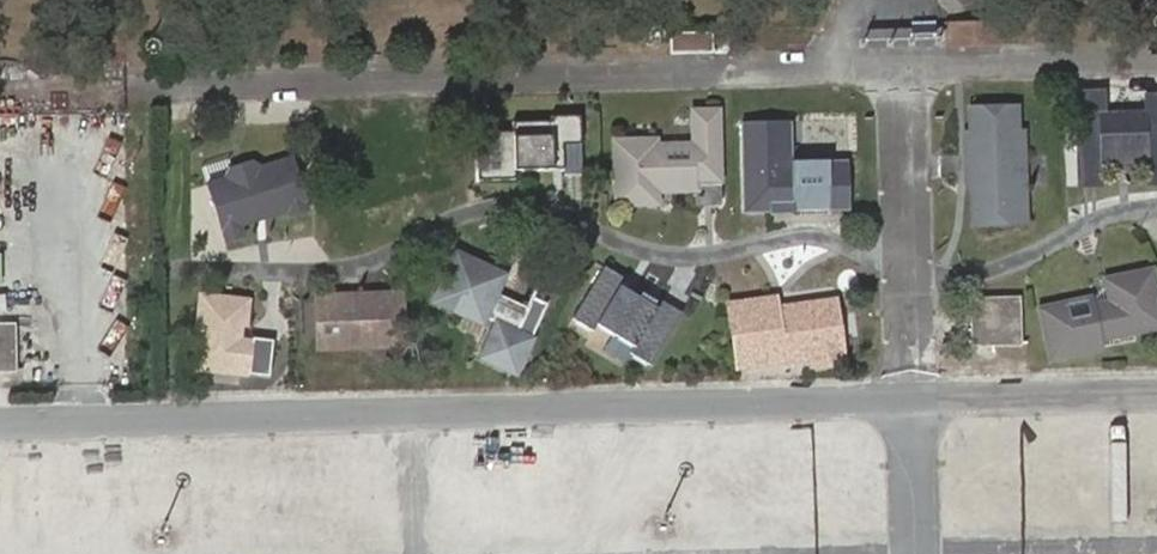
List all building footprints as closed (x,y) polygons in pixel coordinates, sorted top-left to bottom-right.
[(947,21),(947,46),(1001,45),(1001,20),(947,21)] [(938,36),(938,25),(862,28),(862,39),(938,36)] [(1104,185),(1104,166),(1107,166),(1148,165),(1148,185),(1156,185),(1156,92),(1146,92),(1146,112),(1106,112),(1105,91),(1078,92),(1080,185),(1104,185)] [(788,106),(737,104),(733,214),(785,216),(786,173),(802,158),(845,159),(847,108),(832,107),(832,103),(788,102),(788,106)] [(1021,105),(968,106),(968,130),(963,130),(965,184),(970,190),(971,225),(1029,224),(1027,129),(1022,129),(1021,105)] [(614,137),(614,206),(663,205),(663,193),(698,192),(701,184),(725,184),(724,107),(692,107),(692,141),(662,141),(662,137),(614,137)] [(474,131),(474,185),(572,185),(572,180),(587,180),(587,114),(560,114),(560,121),(550,122),(543,114),(517,114),(510,122),(488,122),(474,131)] [(197,139),(208,214),(241,209),(240,204),(274,198),(275,204),(306,199),(298,144),(240,153),(237,133),(197,139)] [(455,248),(430,303),(483,327),(509,272),(455,248)] [(1156,331),(1156,266),(1102,278),(1107,299),(1095,301),(1094,294),(1037,306),(1049,362),(1106,350),(1105,342),(1156,331)] [(628,341),(630,339),(654,346),(655,342),(673,348),(685,308),(663,301),(664,297),(649,293),(649,291),(619,282),(619,284),(600,279),(599,282),(581,277),(569,318),(586,324),(586,326),(609,333),(609,336),(610,338),(612,340),(614,342),(616,343),(619,344),(621,344),(624,343),(626,343),(628,341)] [(725,294),(736,371),(808,361),(809,368),(847,362),(837,289),(810,293),(805,302),(798,303),(791,296),(780,297),(779,293),(756,297),(756,290),(725,294)] [(314,294),(316,351),(407,348),(405,291),(314,294)] [(251,363),(251,380),(279,379),(277,299),(249,300),(250,320),(223,321),(222,301),(195,302),(197,382),(225,381),(224,364),(251,363)] [(969,301),(970,332),(989,331),(989,345),(1015,345),(1014,300),(969,301)] [(539,337),(496,317),(477,360),(519,379),(539,337)] [(0,326),(0,372),(14,372),(13,326),(0,326)] [(989,331),(970,332),(970,345),(989,345),(989,331)]
